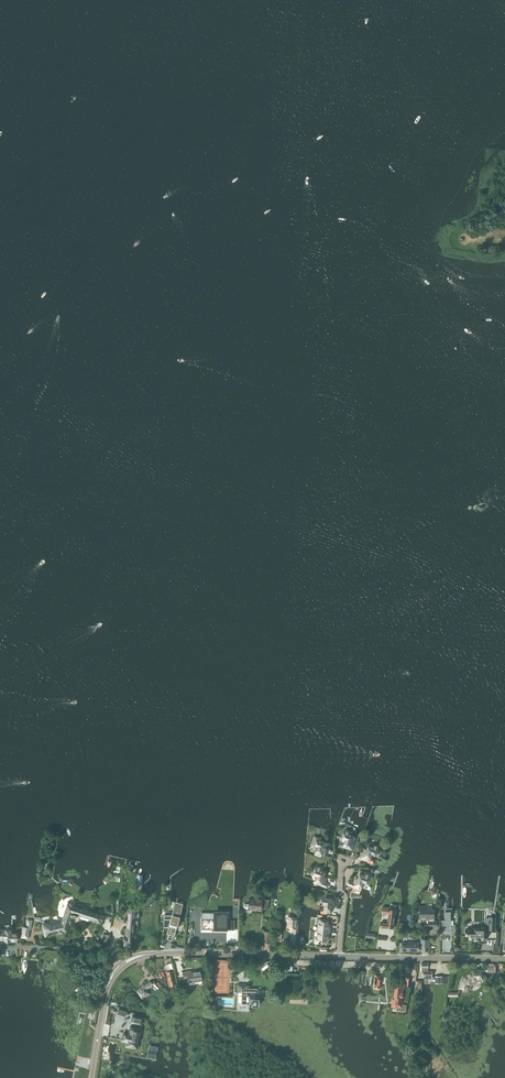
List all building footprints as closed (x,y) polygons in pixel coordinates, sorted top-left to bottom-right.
[(345,829),(342,838),(346,839),(344,844),(343,847),(349,848),(352,850),(355,842),(357,843),(357,840),(359,837),(355,836),(354,835),(350,834),(351,831),(345,829)] [(327,853),(331,844),(321,840),(321,838),(315,836),(312,844),(318,846),(315,855),(321,857),(322,853),(320,853),(321,851),(327,853)] [(379,847),(373,845),(372,847),(368,845),(367,850),(365,849),(364,851),(363,850),(360,858),(364,859),(363,861),(372,864),(374,858),(371,857),(372,854),(376,855),(379,847)] [(327,887),(328,884),(324,882),(325,878),(324,877),(325,872),(322,870),(322,869),(316,866),(313,874),(317,876),(314,885),(319,887),(320,885),(327,887)] [(370,875),(364,873),(363,875),(360,874),(358,879),(356,878),(354,882),(349,880),(347,884),(353,886),(354,884),(362,887),(364,882),(367,883),(370,875)] [(334,908),(335,901),(332,900),(332,898),(326,898),(326,896),(319,895),(318,903),(325,904),(324,909),(321,909),(320,914),(329,915),(329,907),(334,908)] [(262,910),(262,900),(248,899),(248,904),(245,903),(243,905),(243,907),(244,908),(248,909),(248,910),(249,911),(250,909),(262,910)] [(73,906),(74,904),(68,902),(67,905),(62,923),(46,926),(47,933),(62,930),(62,929),(68,932),(73,917),(77,917),(78,916),(80,917),(80,918),(89,921),(89,920),(91,911),(73,906)] [(164,919),(164,927),(169,927),(169,928),(169,927),(170,928),(169,933),(173,934),(175,927),(179,927),(179,920),(175,919),(176,916),(178,917),(182,905),(177,904),(176,903),(175,903),(175,905),(174,909),(172,915),(164,915),(164,919)] [(435,920),(435,909),(432,909),(432,907),(426,907),(426,905),(419,905),(419,917),(426,917),(426,921),(428,921),(428,927),(438,927),(438,920),(435,920)] [(381,921),(380,927),(388,929),(389,927),(394,928),(397,910),(390,909),(390,907),(383,906),(383,907),(382,907),(381,913),(388,914),(387,921),(387,922),(381,921)] [(131,946),(132,935),(133,935),(136,909),(128,908),(125,937),(124,937),(123,938),(123,939),(124,940),(125,941),(125,945),(131,946)] [(234,930),(235,920),(234,920),(234,921),(228,921),(228,910),(227,910),(227,913),(215,913),(215,919),(201,919),(201,916),(201,930),(201,929),(213,929),(213,930),(228,930),(228,929),(234,929),(234,930)] [(100,924),(103,915),(91,911),(89,920),(100,924)] [(451,920),(451,911),(445,911),(445,924),(444,924),(444,932),(455,932),(455,924),(453,924),(453,920),(451,920)] [(297,935),(298,919),(295,919),(295,918),(289,917),(288,917),(287,917),(287,918),(286,919),(286,920),(287,921),(288,922),(287,928),(294,928),(293,935),(297,935)] [(466,929),(466,936),(469,936),(469,939),(475,939),(475,940),(480,940),(480,939),(486,939),(486,929),(490,929),(490,930),(495,930),(495,917),(490,917),(490,918),(485,918),(485,926),(480,926),(480,927),(475,927),(475,929),(466,929)] [(31,928),(33,920),(28,919),(27,924),(28,924),(27,927),(23,927),(22,937),(29,938),(30,928),(31,928)] [(323,920),(323,919),(322,919),(322,920),(319,919),(319,923),(319,926),(319,930),(330,932),(331,925),(328,925),(328,920),(323,920)] [(18,932),(12,932),(12,929),(0,928),(0,940),(5,940),(5,941),(17,942),(18,932)] [(329,938),(330,932),(319,930),(318,935),(317,937),(318,937),(317,941),(319,941),(319,942),(320,942),(321,942),(326,942),(327,938),(329,938)] [(418,951),(418,943),(403,943),(403,950),(418,951)] [(432,976),(432,971),(428,971),(428,962),(422,962),(422,971),(424,971),(424,976),(432,976)] [(191,973),(191,970),(183,972),(184,978),(187,978),(188,982),(201,980),(200,971),(191,973)] [(463,980),(461,988),(468,989),(469,985),(477,978),(482,978),(482,971),(474,971),(473,970),(462,979),(463,980)] [(175,986),(172,971),(167,972),(169,981),(170,981),(171,987),(175,986)] [(380,989),(381,975),(374,974),(373,988),(380,989)] [(156,983),(154,981),(152,983),(151,981),(145,985),(144,984),(142,985),(143,986),(137,990),(138,992),(142,997),(145,995),(146,997),(149,994),(146,990),(153,985),(157,989),(161,986),(158,982),(156,983)] [(405,993),(406,985),(396,983),(394,999),(392,999),(391,1007),(403,1009),(404,1001),(402,1000),(403,996),(404,997),(404,993),(405,993)] [(241,1004),(250,1004),(257,1004),(258,998),(258,997),(255,997),(255,994),(260,994),(261,990),(258,990),(258,989),(246,988),(246,984),(238,984),(238,992),(242,992),(242,998),(241,1004)] [(124,1033),(123,1040),(128,1041),(127,1046),(136,1047),(140,1028),(131,1027),(130,1034),(124,1033)] [(155,1059),(157,1047),(149,1046),(147,1058),(155,1059)]
